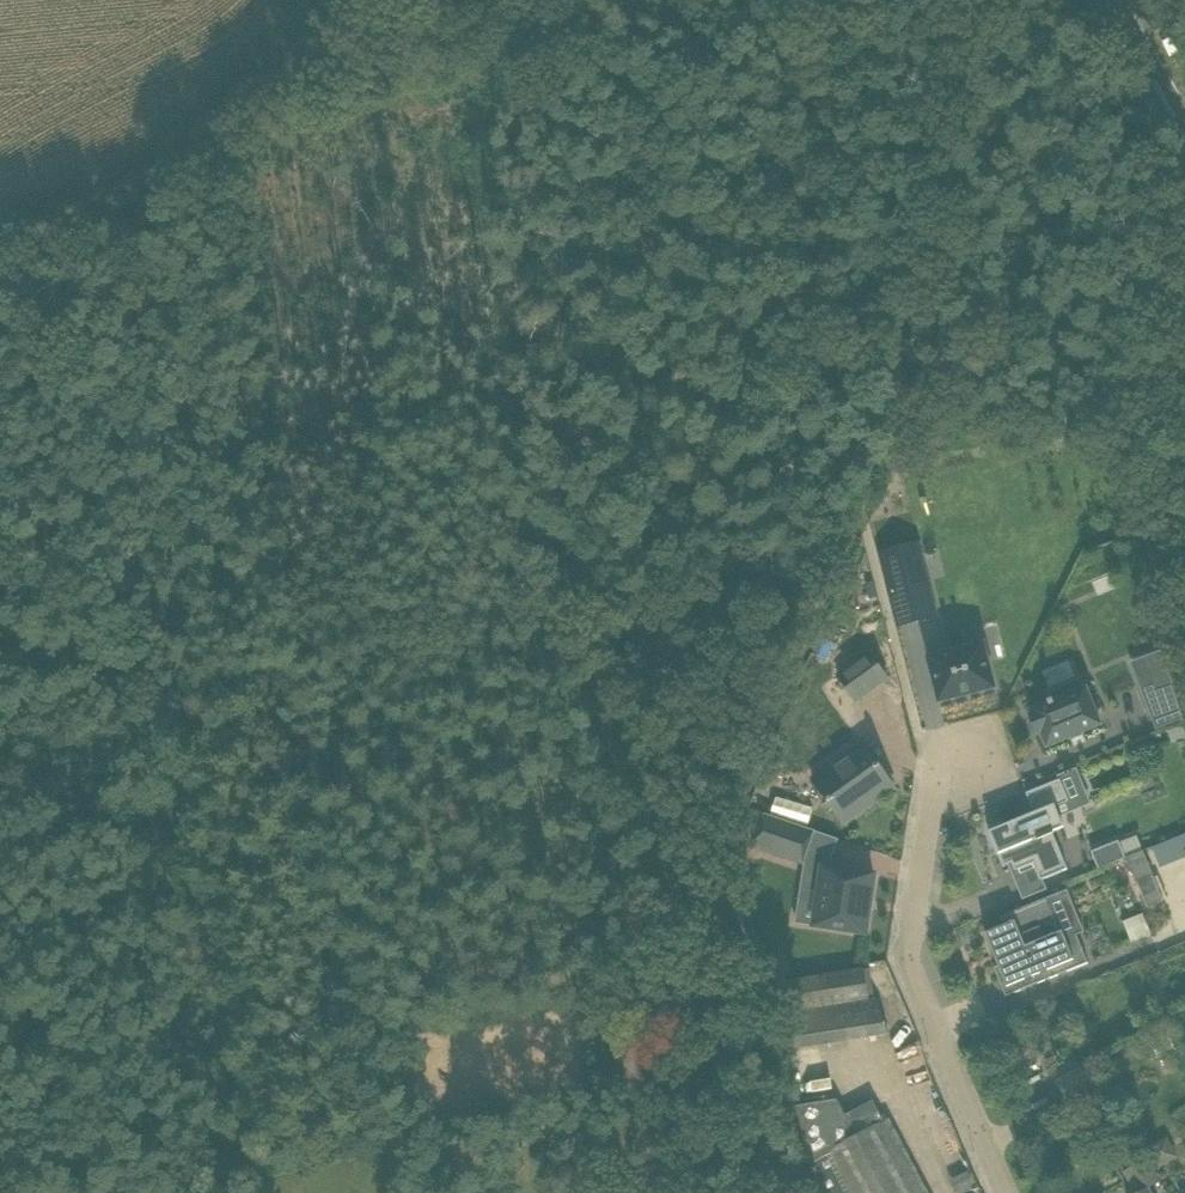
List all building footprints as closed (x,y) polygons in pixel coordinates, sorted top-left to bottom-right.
[(920,561),(883,571),(898,626),(935,616),(920,561)] [(819,637),(812,654),(826,660),(833,643),(826,640),(819,637)] [(983,643),(927,657),(939,702),(995,688),(983,643)] [(869,653),(838,675),(856,701),(887,678),(869,653)] [(1172,694),(1174,693),(1176,693),(1167,670),(1164,671),(1138,681),(1147,704),(1172,694)] [(1029,714),(1037,735),(1041,733),(1047,747),(1101,725),(1086,688),(1081,690),(1077,680),(1049,692),(1052,698),(1047,700),(1048,702),(1031,709),(1032,712),(1029,714)] [(860,740),(811,777),(844,823),(894,788),(860,740)] [(1012,862),(1015,870),(1033,863),(1040,880),(1067,869),(1053,833),(1054,833),(1053,832),(1065,827),(1056,807),(1069,801),(1060,779),(1026,793),(1034,813),(991,831),(991,830),(989,831),(1003,866),(1005,865),(1012,862)] [(816,831),(764,813),(753,845),(805,862),(816,831)] [(1126,857),(1118,840),(1091,851),(1098,869),(1126,857)] [(1136,884),(1154,877),(1143,850),(1126,857),(1136,884)] [(804,865),(795,922),(814,925),(866,933),(874,876),(804,865)] [(1065,938),(1049,897),(1001,917),(1004,926),(985,933),(1004,979),(1008,977),(1015,993),(1088,963),(1076,934),(1065,938)] [(1144,921),(1126,929),(1132,941),(1150,933),(1144,921)] [(777,981),(787,1049),(888,1034),(875,999),(869,1000),(864,968),(777,981)] [(795,1105),(811,1162),(809,1163),(817,1192),(921,1192),(884,1122),(872,1100),(844,1114),(836,1099),(795,1105)] [(1158,1165),(1179,1159),(1174,1143),(1126,1158),(1136,1189),(1163,1181),(1158,1165)]
